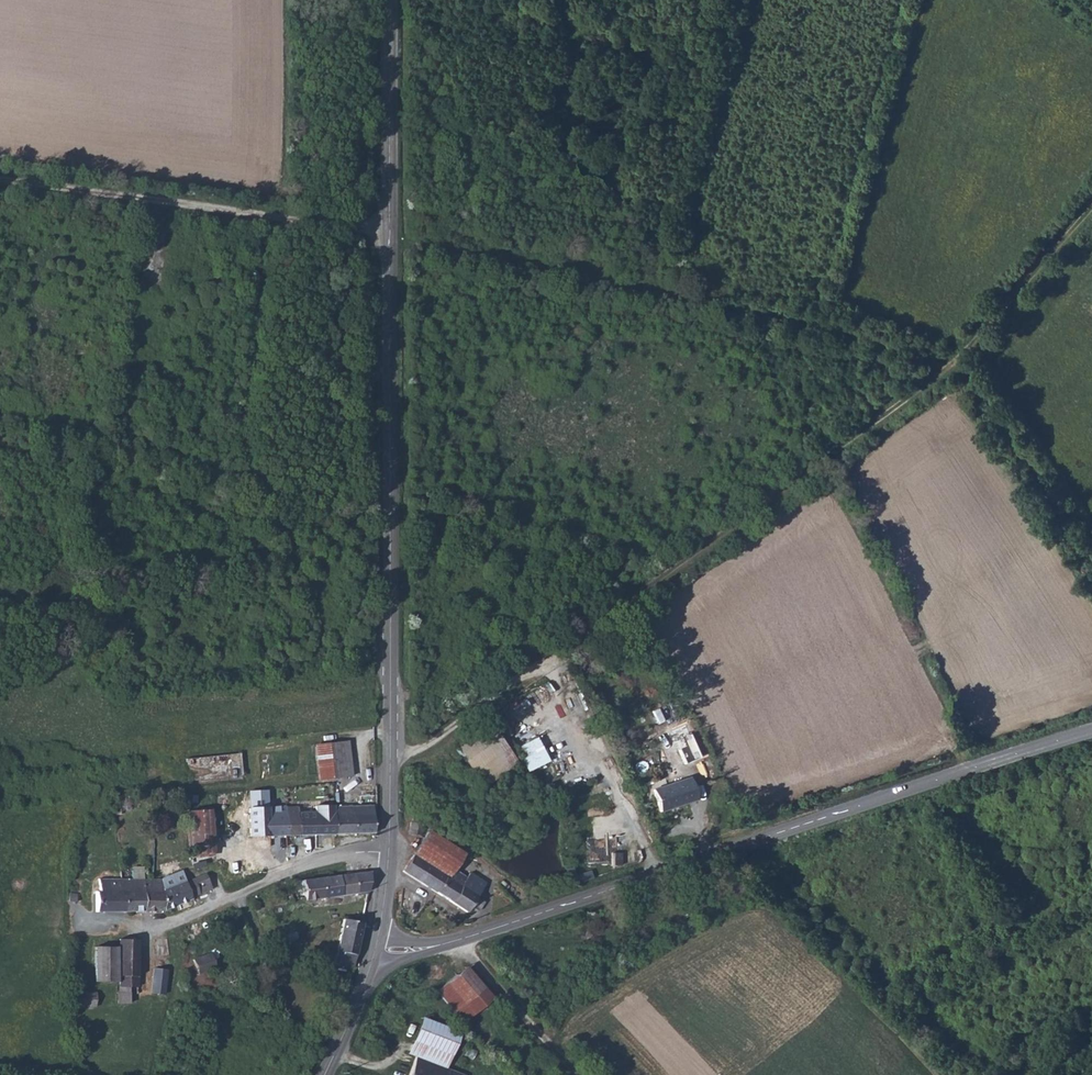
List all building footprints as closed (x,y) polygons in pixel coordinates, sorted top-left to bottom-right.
[(665,724),(679,716),(675,706),(659,713),(665,724)] [(504,738),(516,731),(503,709),(491,716),(504,738)] [(665,724),(676,746),(691,739),(679,716),(665,724)] [(262,727),(259,718),(251,720),(253,729),(262,727)] [(490,728),(485,731),(457,752),(482,789),(507,771),(516,765),(490,728)] [(514,747),(526,772),(547,762),(535,737),(514,747)] [(315,751),(318,775),(318,783),(353,780),(349,747),(315,751)] [(246,759),(182,767),(184,786),(248,780),(246,759)] [(653,793),(689,781),(681,759),(645,772),(653,793)] [(406,800),(420,798),(419,785),(405,788),(406,800)] [(432,799),(446,810),(454,802),(439,790),(432,799)] [(217,807),(205,807),(191,806),(192,836),(218,836),(217,807)] [(337,808),(339,835),(374,833),(372,807),(337,808)] [(301,818),(303,837),(339,835),(337,808),(301,810),(301,818)] [(253,839),(303,837),(301,818),(287,818),(286,810),(268,811),(255,812),(252,812),(253,839)] [(301,818),(301,810),(286,810),(287,818),(301,818)] [(417,820),(407,820),(409,835),(418,834),(417,820)] [(617,844),(627,844),(627,830),(618,831),(617,844)] [(448,875),(450,872),(462,855),(431,833),(417,854),(448,875)] [(220,865),(219,859),(218,836),(192,836),(193,866),(202,865),(220,865)] [(466,882),(450,872),(448,875),(417,854),(405,871),(469,913),(472,908),(479,912),(485,903),(478,899),(488,886),(471,875),(466,882)] [(167,887),(170,914),(172,914),(184,906),(220,885),(212,871),(195,882),(190,871),(167,885),(167,887)] [(371,884),(372,875),(288,889),(289,900),(299,899),(300,906),(367,896),(371,884)] [(95,915),(116,915),(116,910),(114,882),(98,882),(97,895),(94,895),(95,909),(95,915)] [(116,910),(116,915),(134,915),(134,882),(114,882),(116,910)] [(134,915),(170,914),(167,887),(159,886),(145,886),(145,882),(134,882),(134,915)] [(362,928),(344,923),(334,967),(352,972),(355,958),(362,928)] [(136,943),(117,942),(118,949),(118,962),(136,962),(136,943)] [(118,962),(118,949),(96,949),(96,962),(118,962)] [(200,977),(219,968),(214,957),(195,965),(200,977)] [(118,983),(118,962),(96,962),(97,983),(118,983)] [(137,996),(136,962),(118,962),(118,983),(118,993),(116,993),(116,1006),(129,1006),(129,997),(137,996)] [(151,992),(163,994),(164,987),(165,969),(153,968),(151,992)] [(463,972),(443,990),(469,1017),(489,1000),(463,972)] [(75,1011),(95,1011),(95,996),(76,996),(75,1011)] [(410,1054),(416,1057),(445,1068),(458,1035),(422,1021),(410,1054)] [(416,1057),(410,1074),(463,1074),(445,1068),(416,1057)]
